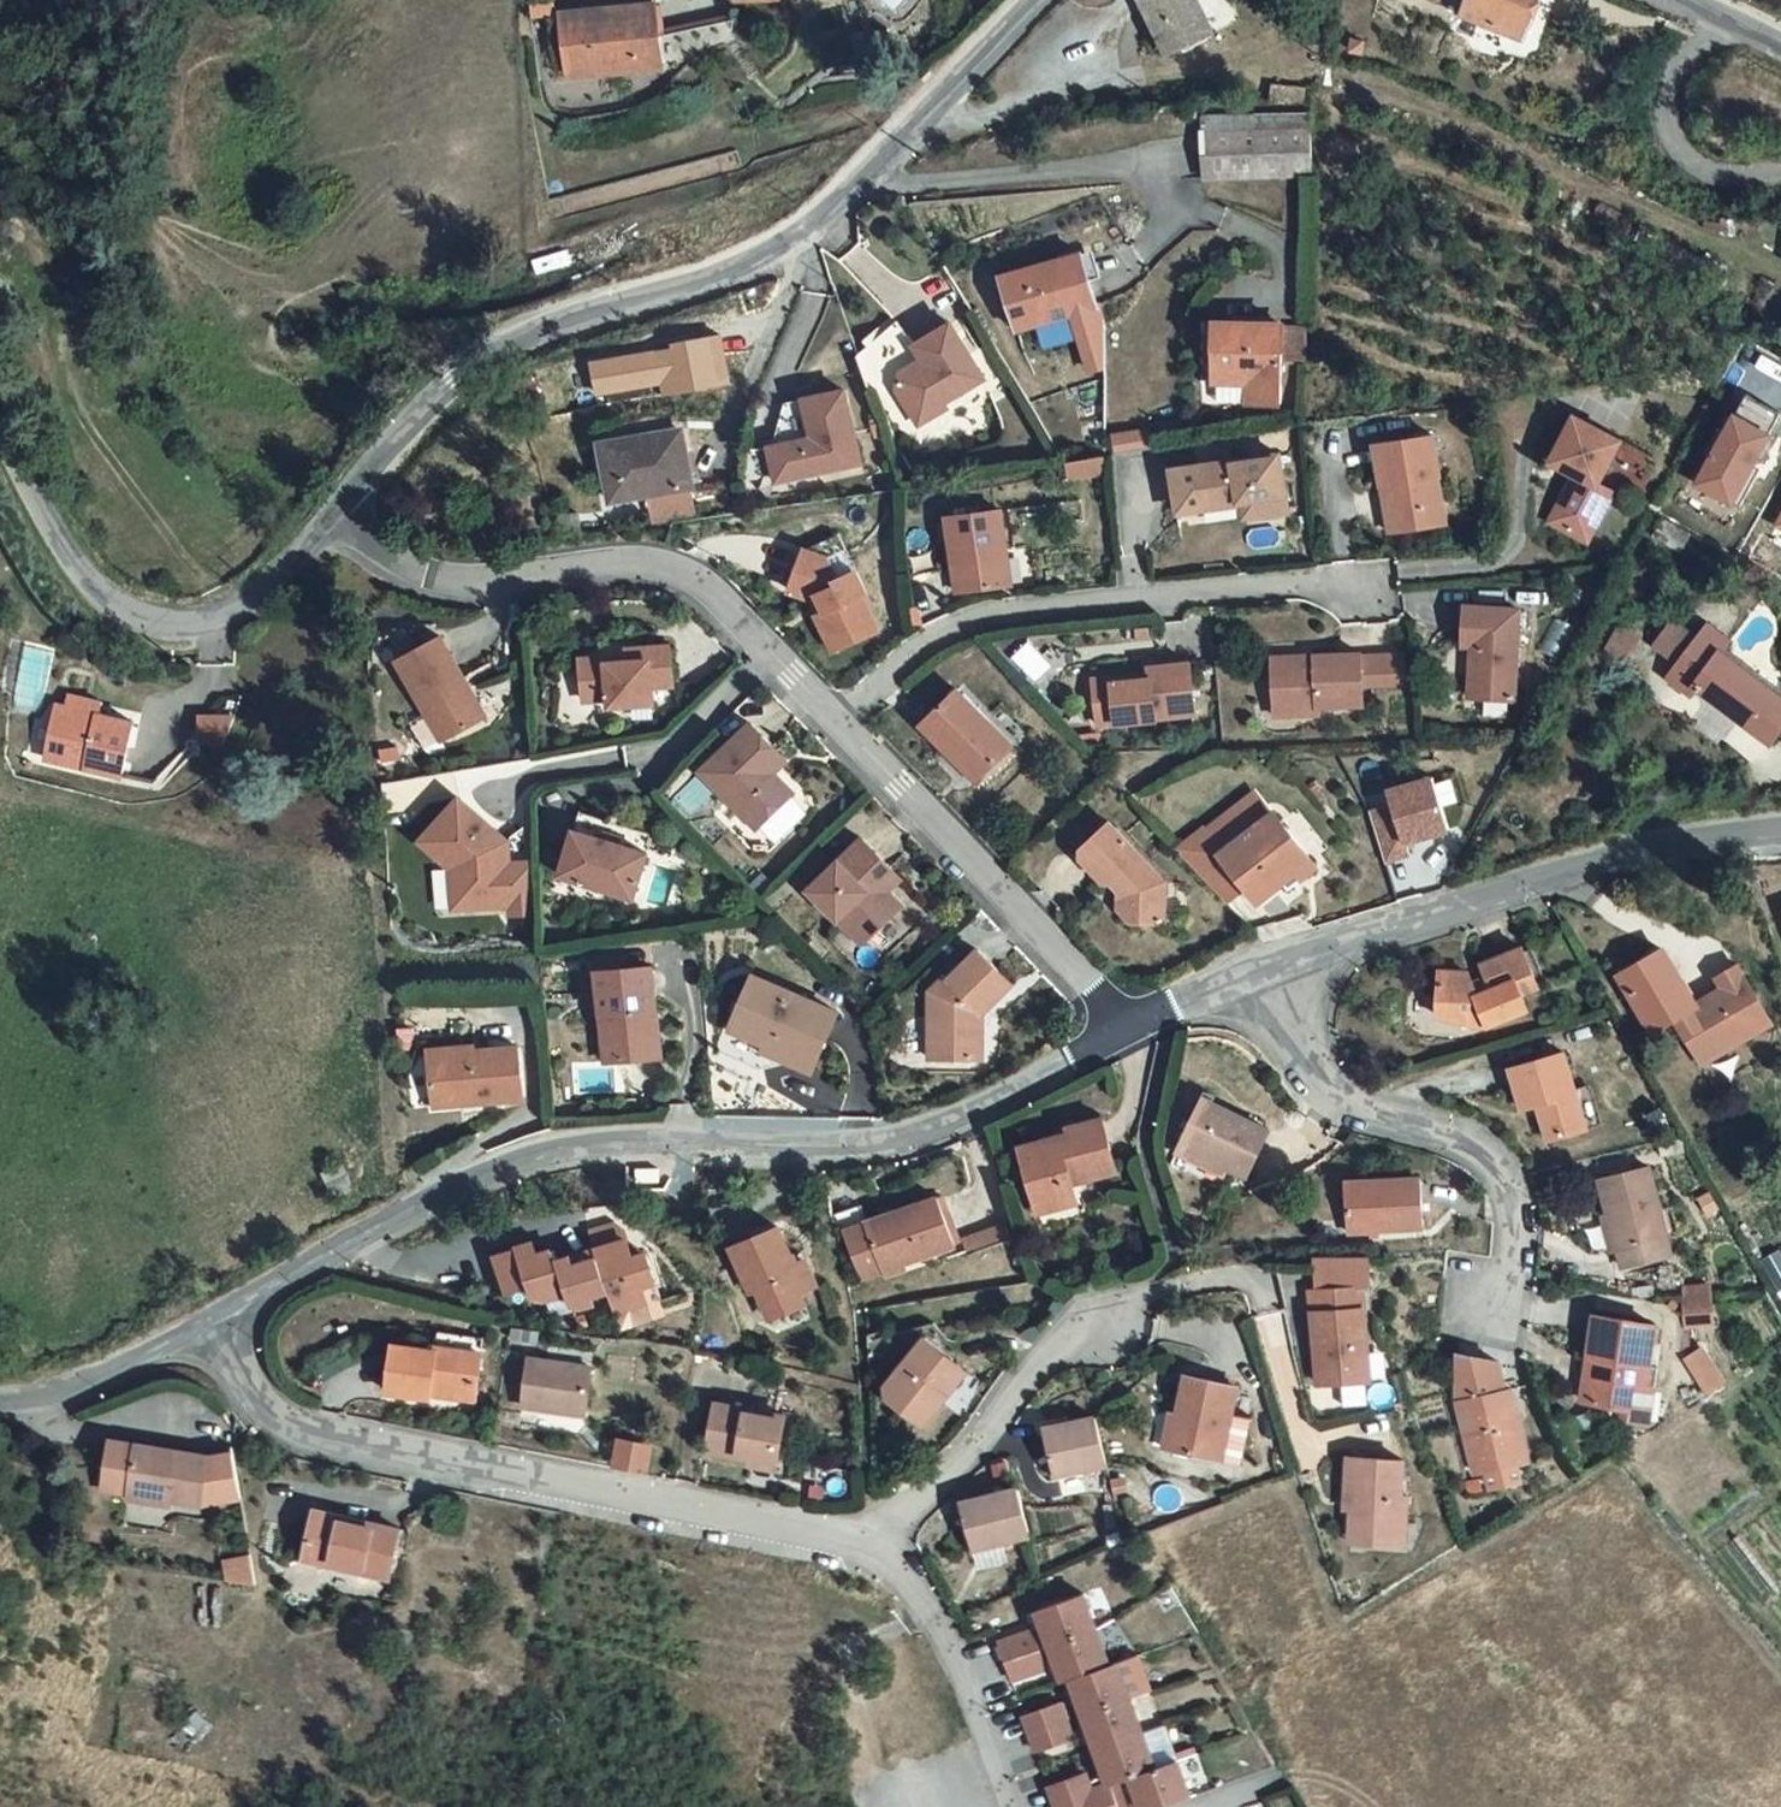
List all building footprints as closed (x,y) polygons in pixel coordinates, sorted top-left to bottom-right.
[(572,8),(577,71),(671,63),(671,60),(668,29),(665,0),(659,0),(572,8)] [(1168,49),(1209,30),(1195,0),(1143,0),(1168,49)] [(1460,11),(1520,36),(1535,0),(1465,0),(1460,11)] [(743,23),(668,29),(671,60),(704,57),(730,46),(743,23)] [(1270,98),(1301,99),(1302,81),(1271,80),(1270,98)] [(1203,112),(1203,128),(1310,127),(1310,111),(1203,112)] [(1310,127),(1203,128),(1204,174),(1308,173),(1310,127)] [(1080,251),(1001,273),(1016,325),(1076,309),(1094,369),(1103,367),(1103,332),(1080,251)] [(873,388),(910,371),(907,358),(920,353),(925,361),(935,357),(922,335),(906,308),(876,319),(855,330),(873,388)] [(907,358),(910,371),(932,411),(959,396),(957,392),(993,373),(960,314),(922,335),(935,357),(925,361),(920,353),(907,358)] [(1283,324),(1202,321),(1201,352),(1207,385),(1213,385),(1243,386),(1243,402),(1280,403),(1283,324)] [(663,395),(729,384),(722,334),(671,341),(672,349),(592,361),(597,395),(662,385),(663,395)] [(1243,386),(1213,385),(1213,400),(1243,402),(1243,386)] [(792,439),(767,444),(774,479),(859,459),(843,387),(802,397),(810,434),(792,439)] [(1726,432),(1718,428),(1703,452),(1710,457),(1696,481),(1737,505),(1752,482),(1744,477),(1780,418),(1780,414),(1749,395),(1726,432)] [(810,434),(802,397),(784,401),(792,439),(810,434)] [(624,444),(681,432),(676,407),(674,407),(593,423),(596,439),(622,434),(624,444)] [(1623,444),(1578,420),(1554,464),(1557,466),(1559,463),(1570,469),(1569,472),(1574,475),(1548,522),(1583,541),(1610,493),(1599,487),(1623,444)] [(1113,433),(1116,451),(1150,446),(1148,428),(1113,433)] [(681,432),(624,444),(622,434),(596,439),(609,494),(634,488),(641,524),(697,515),(690,476),(681,432)] [(1428,435),(1367,440),(1371,484),(1379,483),(1380,496),(1373,497),(1377,531),(1418,527),(1416,504),(1433,502),(1430,477),(1432,477),(1428,435)] [(1239,514),(1282,507),(1273,451),(1190,464),(1197,507),(1237,501),(1239,514)] [(1071,477),(1108,473),(1107,459),(1070,463),(1071,477)] [(1197,507),(1190,464),(1165,468),(1172,511),(1197,507)] [(1433,502),(1416,504),(1418,527),(1435,525),(1433,502)] [(1004,580),(995,505),(942,511),(951,586),(1004,580)] [(1691,534),(1663,518),(1653,535),(1682,551),(1691,534)] [(823,609),(814,613),(831,649),(876,628),(860,593),(865,591),(854,568),(835,577),(825,556),(805,550),(793,590),(807,597),(815,593),(823,609)] [(1633,608),(1614,599),(1600,627),(1619,636),(1633,608)] [(1515,608),(1461,607),(1461,646),(1470,647),(1471,698),(1516,699),(1515,608)] [(1679,658),(1696,633),(1658,613),(1645,640),(1679,658)] [(1707,618),(1696,633),(1679,658),(1670,671),(1689,687),(1696,678),(1768,730),(1780,710),(1780,693),(1718,645),(1726,633),(1707,618)] [(458,672),(434,632),(392,657),(438,736),(476,714),(453,675),(458,672)] [(664,646),(622,648),(622,660),(602,661),(602,655),(575,657),(577,698),(603,697),(603,704),(646,702),(645,685),(666,684),(664,646)] [(1290,652),(1263,653),(1265,701),(1283,700),(1284,711),(1310,710),(1309,702),(1354,700),(1353,689),(1352,658),(1352,648),(1306,650),(1306,657),(1291,658),(1290,652)] [(1404,656),(1352,658),(1353,689),(1404,686),(1404,656)] [(1133,667),(1105,669),(1107,689),(1087,690),(1089,717),(1186,710),(1182,658),(1142,661),(1142,673),(1134,674),(1133,667)] [(1142,661),(1133,662),(1133,667),(1134,674),(1142,673),(1142,661)] [(1105,669),(1086,671),(1087,690),(1107,689),(1105,669)] [(480,711),(458,672),(453,675),(476,714),(480,711)] [(971,782),(1004,751),(980,725),(984,722),(953,689),(916,725),(971,782)] [(1283,700),(1265,701),(1266,712),(1284,711),(1283,700)] [(57,704),(45,757),(119,775),(131,722),(57,704)] [(198,713),(197,745),(229,745),(229,714),(198,713)] [(775,751),(748,724),(700,772),(756,828),(791,793),(771,772),(762,763),(775,751)] [(771,772),(784,759),(775,751),(762,763),(771,772)] [(1446,829),(1429,778),(1385,792),(1390,808),(1367,815),(1383,863),(1405,856),(1401,844),(1446,829)] [(1196,824),(1215,848),(1269,802),(1250,779),(1196,824)] [(502,838),(502,832),(454,789),(415,832),(436,851),(440,847),(454,859),(455,881),(466,880),(467,900),(507,898),(505,857),(499,858),(499,847),(502,838)] [(1269,802),(1215,848),(1237,878),(1252,898),(1278,877),(1285,885),(1315,861),(1269,802)] [(1161,883),(1106,822),(1076,850),(1076,858),(1099,883),(1108,884),(1115,891),(1114,910),(1126,922),(1159,924),(1161,883)] [(1196,824),(1169,847),(1214,898),(1237,878),(1215,848),(1196,824)] [(643,843),(568,825),(556,872),(632,890),(643,843)] [(897,874),(859,835),(807,886),(859,940),(888,912),(874,897),(884,887),(897,874)] [(455,881),(448,881),(449,901),(467,900),(466,880),(455,881)] [(898,902),(884,887),(874,897),(888,912),(898,902)] [(1496,1026),(1534,1005),(1527,991),(1543,981),(1521,939),(1481,958),(1488,972),(1471,982),(1463,966),(1446,971),(1447,1010),(1490,1013),(1496,1026)] [(1664,949),(1620,974),(1655,1029),(1677,1016),(1696,1004),(1664,949)] [(977,1015),(1007,987),(972,950),(943,977),(940,974),(923,990),(920,1058),(964,1060),(966,1022),(965,1018),(973,1011),(977,1015)] [(1696,1004),(1677,1016),(1705,1061),(1749,1034),(1734,1009),(1757,993),(1739,964),(1718,976),(1725,986),(1696,1004)] [(660,1010),(657,968),(602,973),(609,1064),(655,1060),(651,1011),(660,1010)] [(838,1011),(754,977),(733,1031),(770,1045),(773,1037),(820,1055),(838,1011)] [(1757,993),(1734,1009),(1749,1034),(1772,1018),(1757,993)] [(664,1059),(660,1010),(651,1011),(655,1060),(664,1059)] [(770,1045),(768,1050),(814,1069),(820,1055),(773,1037),(770,1045)] [(1551,1135),(1590,1123),(1568,1047),(1516,1061),(1527,1104),(1541,1101),(1551,1135)] [(430,1109),(519,1104),(516,1051),(471,1053),(472,1064),(428,1066),(430,1109)] [(471,1053),(427,1056),(428,1066),(472,1064),(471,1053)] [(1267,1132),(1203,1099),(1180,1148),(1244,1181),(1267,1132)] [(1072,1182),(1114,1172),(1102,1121),(1070,1128),(1072,1141),(1049,1146),(1047,1140),(1031,1145),(1047,1209),(1077,1202),(1072,1182)] [(1595,1171),(1612,1243),(1661,1231),(1643,1160),(1595,1171)] [(1421,1178),(1345,1182),(1345,1229),(1422,1226),(1421,1178)] [(831,1196),(838,1229),(866,1219),(856,1188),(831,1196)] [(939,1195),(866,1219),(882,1270),(956,1245),(939,1195)] [(866,1219),(838,1229),(849,1281),(882,1270),(866,1219)] [(1008,1244),(1007,1222),(966,1223),(966,1246),(1008,1244)] [(521,1232),(485,1244),(503,1295),(530,1287),(535,1303),(567,1294),(574,1316),(601,1307),(598,1299),(618,1293),(622,1308),(648,1299),(640,1281),(658,1275),(650,1249),(632,1255),(623,1233),(612,1227),(597,1232),(602,1250),(578,1259),(573,1245),(551,1252),(548,1240),(525,1246),(521,1232)] [(781,1229),(733,1250),(747,1283),(751,1281),(766,1314),(799,1300),(793,1286),(808,1279),(797,1254),(792,1256),(781,1229)] [(1666,1251),(1661,1231),(1612,1243),(1617,1262),(1666,1251)] [(1311,1254),(1313,1285),(1366,1281),(1364,1250),(1311,1254)] [(1713,1275),(1685,1279),(1689,1309),(1702,1307),(1701,1302),(1716,1299),(1713,1275)] [(1313,1285),(1314,1304),(1367,1301),(1366,1281),(1313,1285)] [(1372,1369),(1367,1301),(1314,1304),(1319,1373),(1372,1369)] [(1648,1364),(1654,1322),(1596,1315),(1590,1356),(1598,1358),(1591,1400),(1627,1404),(1630,1385),(1654,1388),(1657,1365),(1648,1364)] [(923,1335),(884,1384),(889,1393),(922,1421),(941,1398),(937,1393),(961,1364),(923,1335)] [(477,1354),(392,1341),(383,1390),(425,1397),(428,1387),(470,1394),(477,1354)] [(1686,1359),(1709,1394),(1723,1385),(1699,1350),(1686,1359)] [(1458,1351),(1459,1394),(1504,1386),(1499,1358),(1458,1351)] [(580,1413),(589,1368),(528,1355),(520,1401),(580,1413)] [(961,1364),(937,1393),(941,1398),(966,1368),(961,1364)] [(1240,1382),(1193,1369),(1172,1449),(1221,1462),(1240,1382)] [(1504,1386),(1459,1394),(1477,1472),(1526,1461),(1509,1385),(1504,1386)] [(1654,1388),(1630,1385),(1627,1404),(1625,1415),(1649,1419),(1654,1388)] [(781,1414),(711,1400),(701,1447),(772,1460),(781,1414)] [(1102,1466),(1092,1417),(1046,1427),(1057,1477),(1102,1466)] [(652,1472),(656,1441),(619,1437),(615,1468),(652,1472)] [(207,1454),(135,1444),(129,1491),(200,1501),(234,1495),(224,1451),(207,1454)] [(1409,1525),(1409,1491),(1399,1490),(1400,1455),(1341,1453),(1341,1493),(1351,1493),(1351,1533),(1368,1534),(1367,1540),(1398,1542),(1398,1525),(1409,1525)] [(1023,1531),(1013,1485),(956,1500),(968,1546),(1023,1531)] [(200,1501),(129,1491),(125,1519),(196,1527),(200,1501)] [(389,1576),(398,1530),(313,1514),(305,1554),(330,1559),(330,1563),(389,1576)] [(1409,1525),(1398,1525),(1398,1542),(1409,1542),(1409,1525)] [(1009,1546),(976,1551),(979,1567),(1012,1562),(1009,1546)] [(228,1583),(254,1580),(252,1557),(226,1559),(228,1583)] [(1091,1625),(1079,1589),(1032,1605),(1044,1641),(1091,1625)] [(1029,1625),(993,1638),(1000,1657),(1036,1644),(1029,1625)] [(1091,1625),(1044,1641),(1057,1677),(1065,1674),(1103,1660),(1091,1625)] [(1036,1644),(1000,1657),(1007,1676),(1043,1663),(1036,1644)] [(1103,1660),(1065,1674),(1079,1710),(1126,1693),(1114,1657),(1103,1660)] [(1126,1693),(1079,1710),(1091,1745),(1137,1728),(1126,1693)] [(1061,1716),(1054,1697),(1018,1711),(1025,1729),(1061,1716)] [(1061,1716),(1025,1729),(1032,1748),(1068,1734),(1061,1716)] [(1137,1728),(1151,1763),(1154,1761),(1172,1755),(1159,1720),(1137,1728)] [(1137,1728),(1091,1745),(1104,1780),(1108,1778),(1151,1763),(1137,1728)] [(1108,1778),(1119,1806),(1141,1806),(1168,1797),(1154,1761),(1151,1763),(1108,1778)] [(1051,1799),(1038,1764),(1020,1771),(1032,1806),(1051,1799)] [(1075,1806),(1095,1806),(1088,1786),(1070,1792),(1075,1806)] [(1070,1792),(1051,1799),(1054,1806),(1075,1806),(1070,1792)] [(1032,1806),(1033,1806),(1054,1806),(1051,1799),(1032,1806)]
